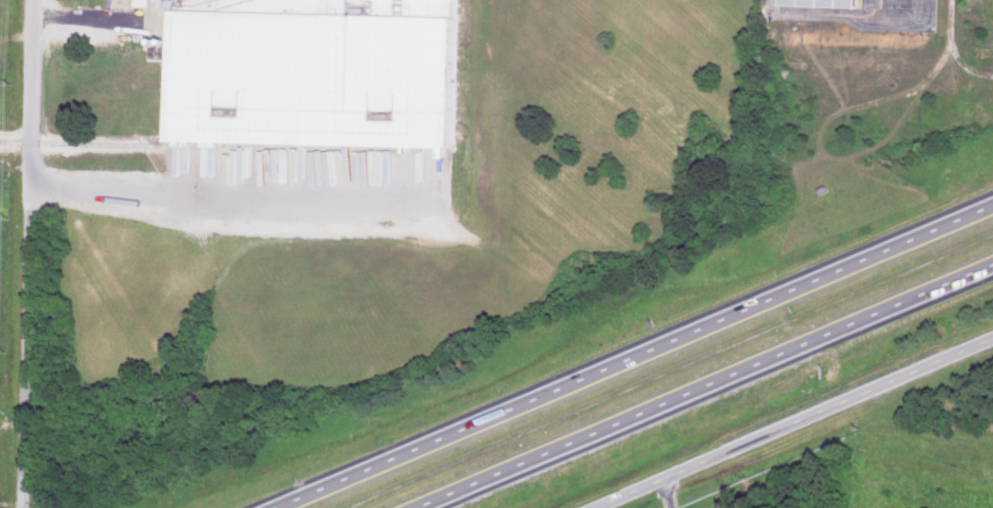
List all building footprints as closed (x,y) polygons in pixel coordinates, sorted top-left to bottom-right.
[(169,140),(456,145),(459,0),(173,0),(169,140)] [(777,7),(857,9),(857,0),(777,0),(777,7)]
